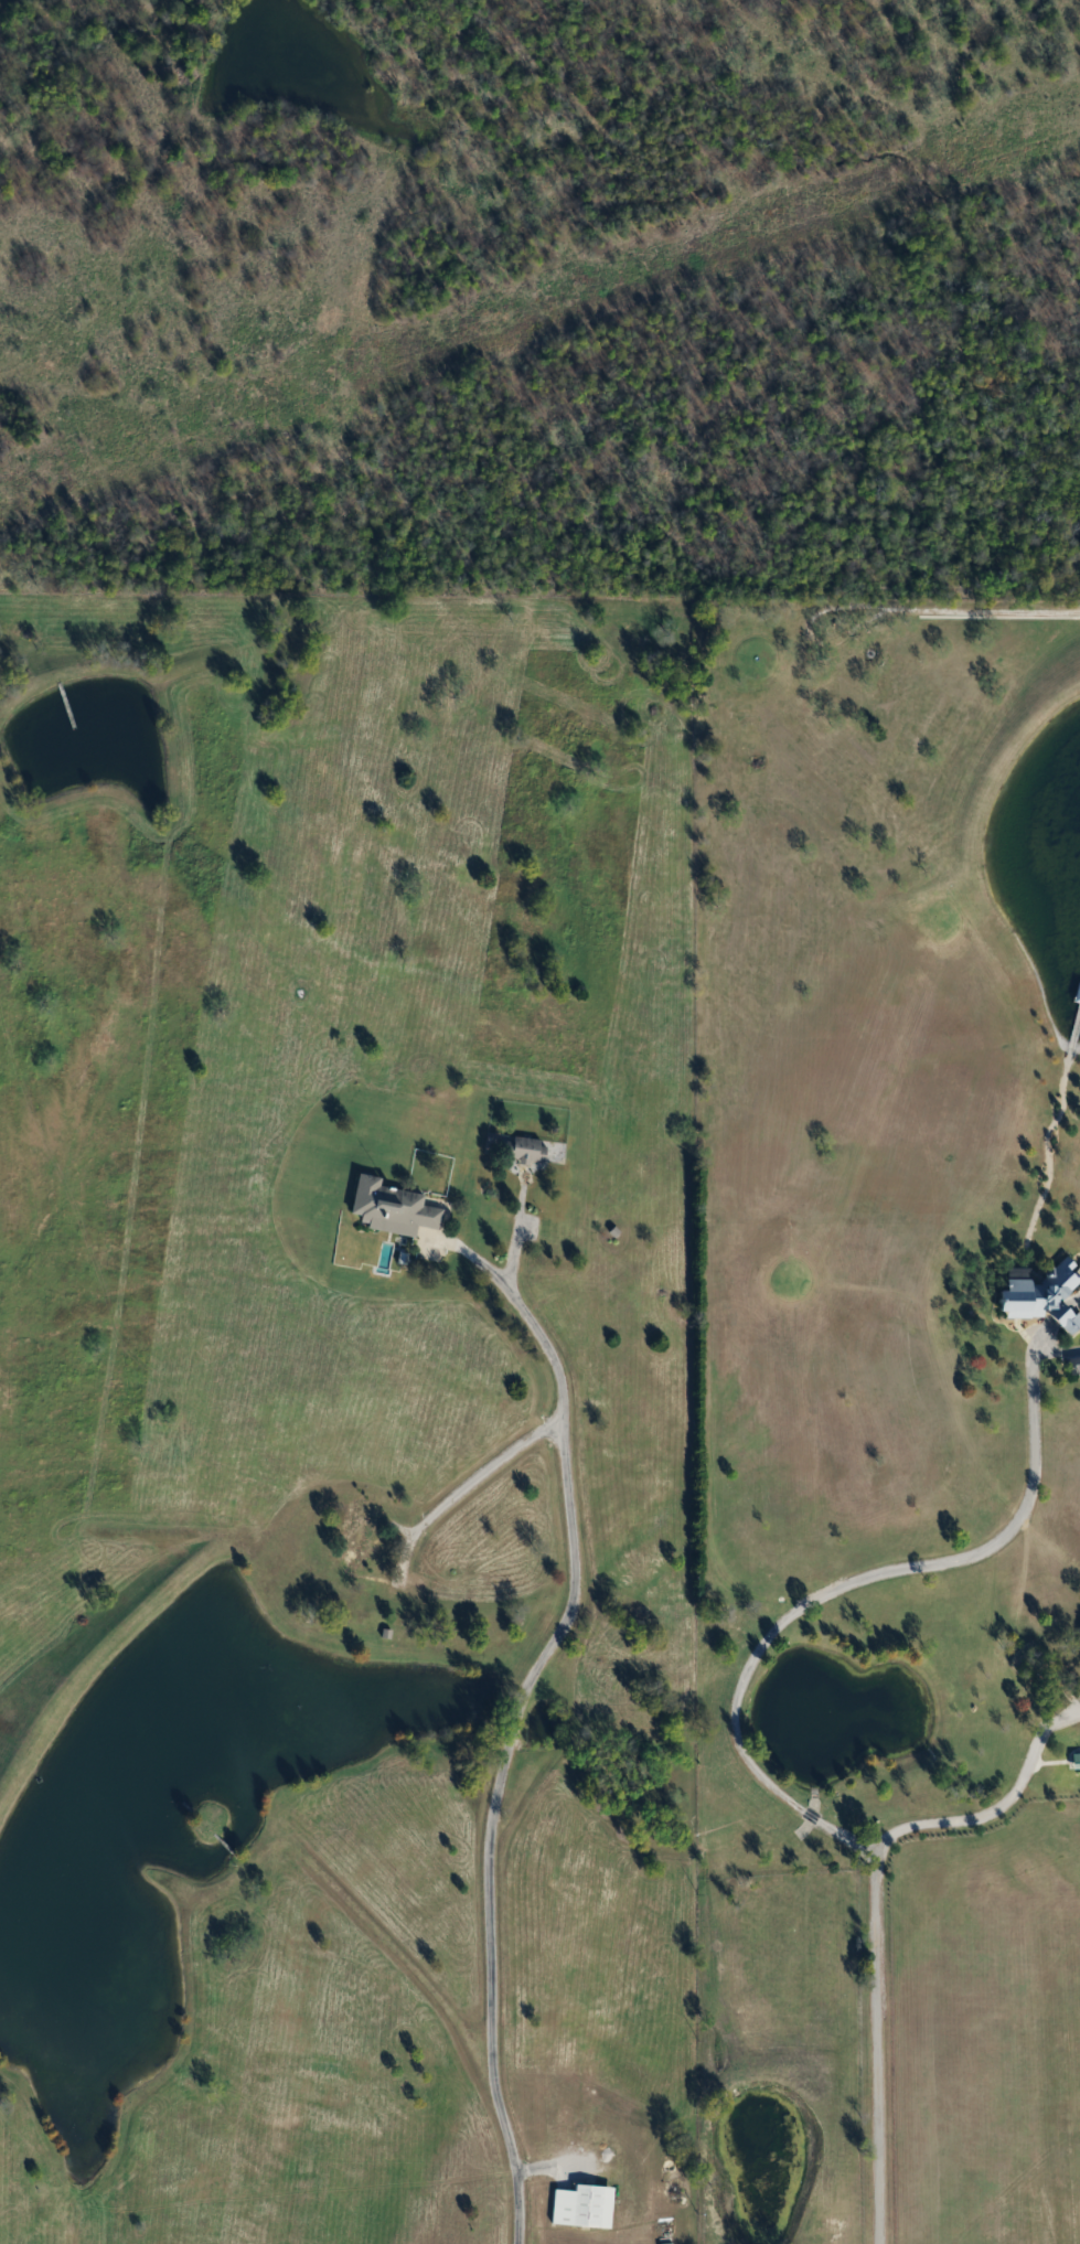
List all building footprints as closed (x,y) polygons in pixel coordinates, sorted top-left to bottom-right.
[(513,1160),(515,1135),(549,1139),(546,1163),(513,1160)] [(427,1193),(425,1204),(446,1208),(442,1229),(419,1225),(418,1235),(361,1226),(363,1214),(354,1212),(361,1173),(385,1176),(383,1186),(427,1193)] [(1077,1311),(1079,1311),(1079,1332),(1063,1333),(1063,1316),(1009,1317),(1008,1267),(1034,1267),(1035,1278),(1057,1276),(1057,1258),(1076,1258),(1077,1311)] [(793,1831),(804,1818),(812,1825),(801,1838),(793,1831)] [(617,2186),(613,2227),(550,2223),(553,2188),(574,2189),(574,2182),(617,2186)]
